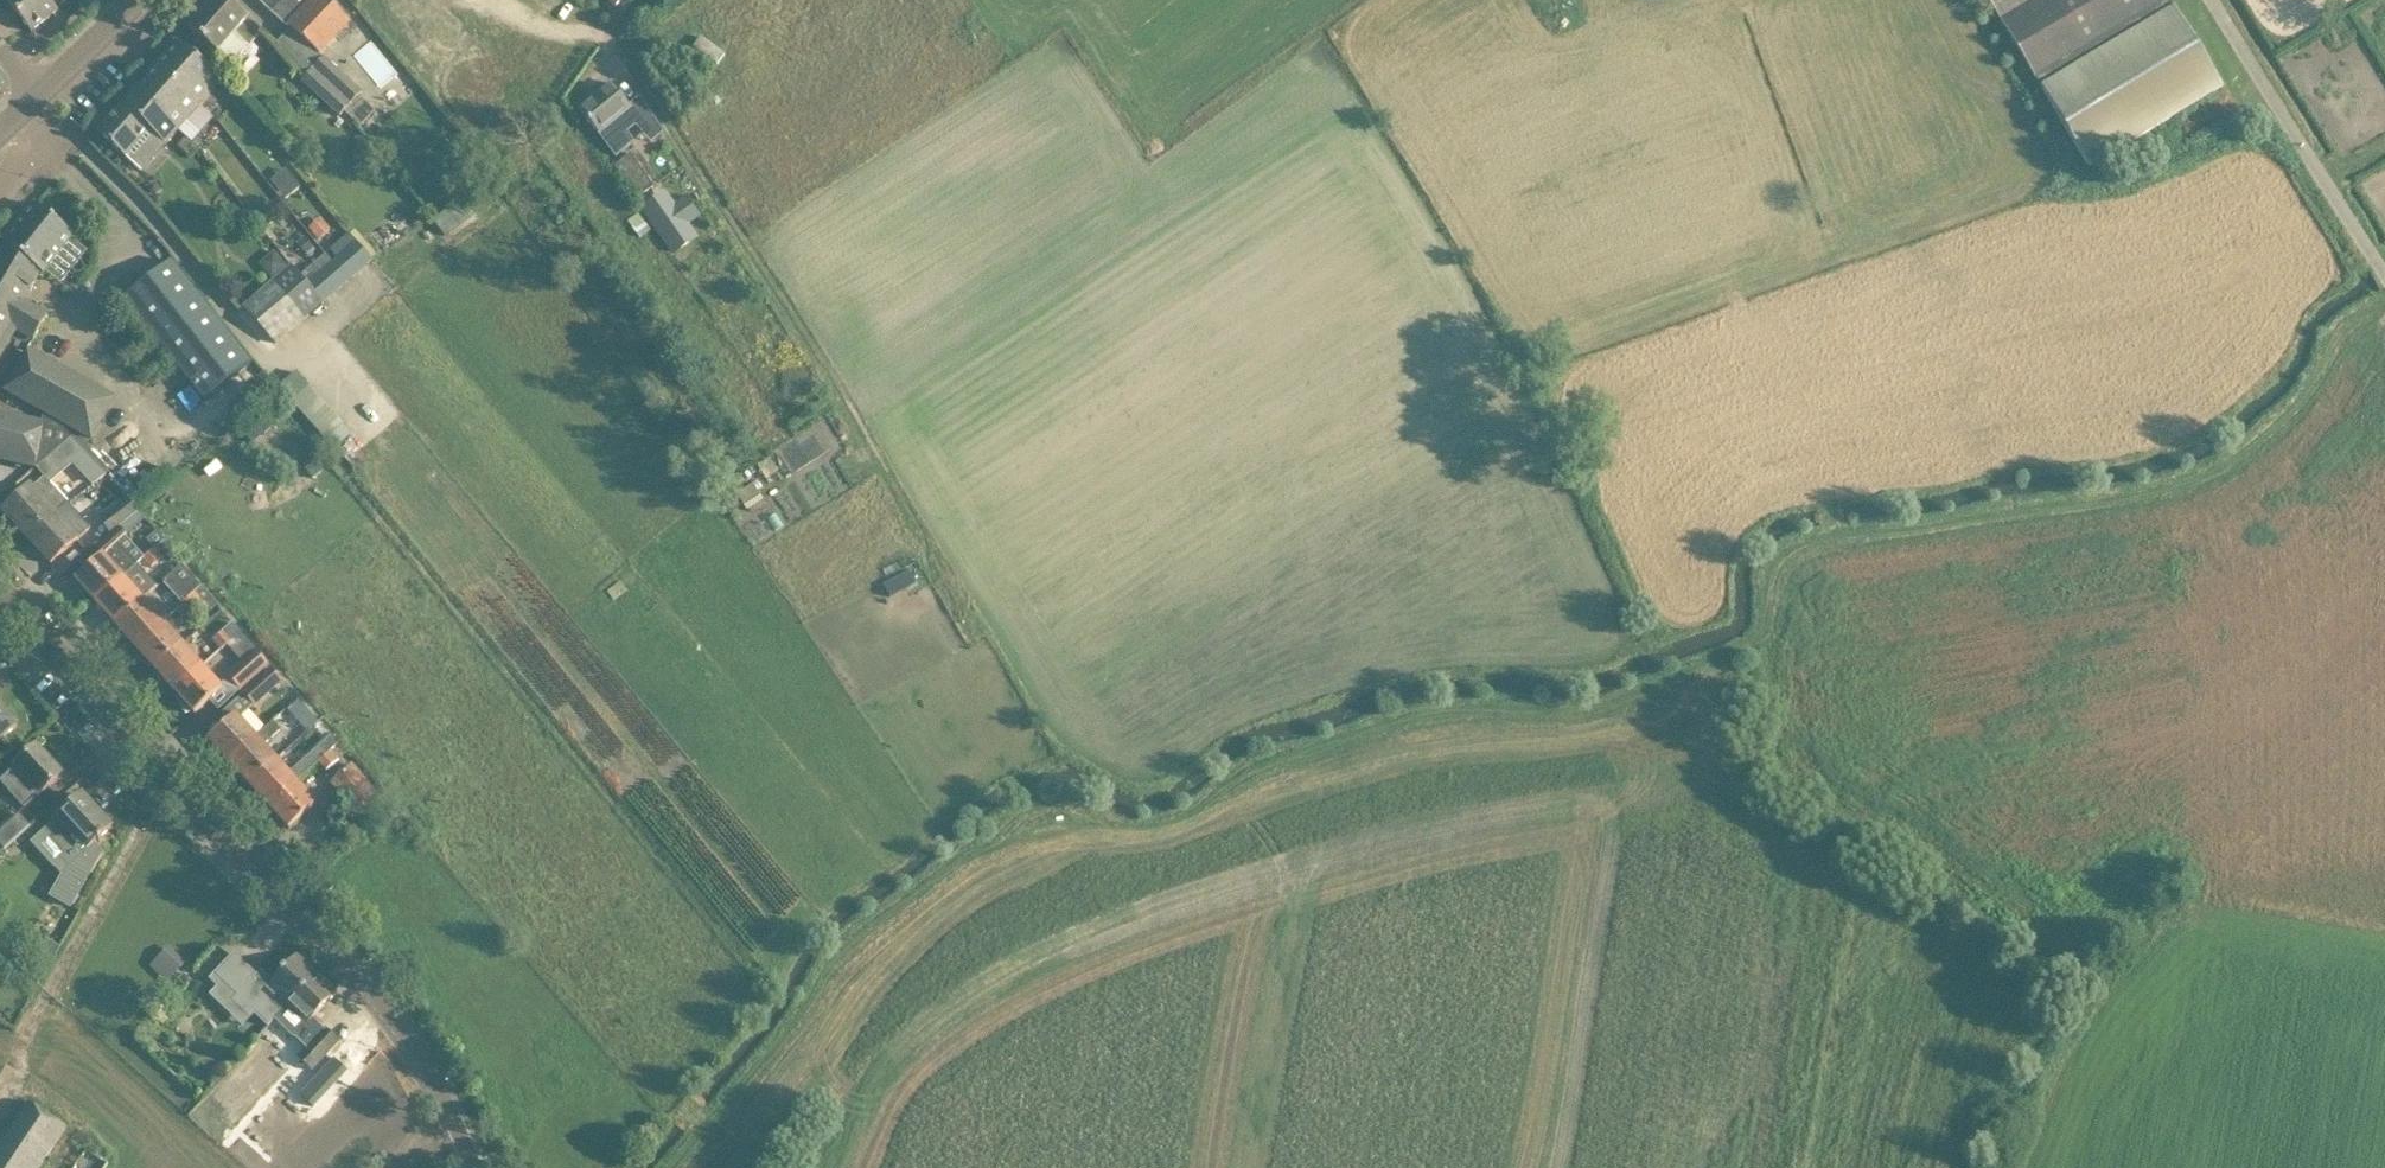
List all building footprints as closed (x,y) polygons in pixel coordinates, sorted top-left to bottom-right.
[(58,10),(50,0),(6,0),(32,32),(58,10)] [(263,32),(248,19),(249,19),(227,0),(216,0),(190,29),(217,54),(218,53),(231,66),(251,45),(252,46),(263,32)] [(261,2),(289,28),(290,26),(311,2),(309,0),(262,0),(261,2)] [(290,26),(292,28),(320,54),(350,22),(327,0),(313,0),(311,2),(290,26)] [(2170,0),(1988,0),(2090,169),(2223,87),(2174,7),(2170,1),(2171,0),(2170,0)] [(413,4),(406,11),(415,21),(422,15),(413,4)] [(725,56),(702,39),(695,50),(718,66),(725,56)] [(179,42),(157,67),(200,106),(222,80),(197,58),(179,42)] [(450,44),(443,50),(452,61),(459,55),(450,44)] [(323,58),(313,69),(351,105),(352,104),(353,104),(360,96),(362,94),(338,71),(323,58)] [(157,67),(135,92),(179,130),(200,106),(157,67)] [(313,69),(303,80),(341,116),(345,112),(351,105),(313,69)] [(612,83),(580,110),(595,128),(601,134),(600,135),(616,158),(634,143),(628,135),(617,121),(631,109),(632,108),(631,107),(612,83)] [(249,109),(261,98),(250,85),(238,97),(249,109)] [(484,85),(477,91),(486,102),(494,96),(484,85)] [(135,92),(98,133),(116,149),(126,158),(141,172),(166,144),(179,130),(135,92)] [(395,142),(384,152),(391,161),(402,151),(395,142)] [(497,155),(485,164),(491,172),(502,163),(497,155)] [(499,171),(492,176),(499,185),(506,180),(499,171)] [(664,193),(643,208),(674,253),(696,238),(664,193)] [(464,198),(434,220),(446,236),(476,214),(464,198)] [(55,217),(35,205),(5,243),(0,251),(0,346),(9,329),(28,340),(44,316),(22,302),(42,270),(45,273),(74,236),(55,217)] [(318,240),(331,230),(321,217),(308,227),(318,240)] [(378,256),(355,230),(350,234),(349,232),(329,249),(336,257),(332,261),(325,253),(324,255),(347,283),(378,256)] [(304,237),(296,244),(306,255),(314,248),(304,237)] [(347,283),(324,255),(301,275),(291,263),(289,265),(321,305),(347,283)] [(131,293),(125,299),(143,323),(204,401),(205,400),(252,364),(172,261),(131,293)] [(276,345),(321,305),(289,265),(242,307),(276,345)] [(25,356),(6,390),(71,426),(93,387),(50,363),(47,361),(44,367),(25,356)] [(318,429),(331,419),(293,374),(281,384),(318,429)] [(14,462),(36,467),(46,424),(0,414),(0,459),(14,462)] [(106,474),(84,451),(73,439),(46,461),(57,474),(71,462),(92,485),(106,474)] [(770,458),(758,466),(766,479),(778,471),(770,458)] [(32,488),(5,513),(28,538),(55,514),(68,502),(51,484),(51,483),(44,476),(32,488)] [(754,484),(738,494),(745,506),(761,496),(754,484)] [(129,499),(101,521),(111,534),(114,533),(120,528),(139,513),(140,512),(139,511),(129,499)] [(55,514),(28,538),(52,564),(69,548),(79,539),(91,528),(68,502),(55,514)] [(139,513),(120,528),(126,535),(145,518),(140,512),(139,513)] [(77,581),(75,582),(75,587),(80,593),(85,593),(87,592),(96,602),(138,565),(119,543),(121,541),(127,536),(126,535),(120,528),(114,533),(111,534),(104,540),(95,547),(85,555),(93,563),(86,570),(75,579),(77,581)] [(155,550),(144,560),(152,569),(174,551),(175,550),(167,540),(166,541),(155,550)] [(183,604),(196,593),(195,592),(202,586),(182,564),(163,581),(183,604)] [(138,565),(96,602),(105,613),(103,614),(110,622),(112,621),(115,624),(143,600),(141,598),(156,585),(138,565)] [(909,571),(883,585),(890,598),(916,584),(909,571)] [(196,593),(183,604),(187,609),(190,613),(203,601),(206,604),(212,611),(219,606),(202,586),(195,592),(196,593)] [(143,600),(115,624),(119,628),(116,630),(123,638),(126,636),(135,646),(163,622),(143,600)] [(163,622),(135,646),(144,657),(142,659),(149,667),(151,665),(155,669),(182,644),(163,622)] [(213,639),(221,648),(234,637),(227,628),(213,639)] [(182,644),(155,669),(158,672),(156,674),(163,682),(165,680),(174,691),(202,666),(182,644)] [(242,663),(228,676),(229,678),(240,690),(241,690),(269,664),(256,650),(242,663)] [(202,666),(174,691),(183,700),(181,702),(180,707),(186,713),(190,712),(192,711),(195,714),(222,689),(202,666)] [(272,668),(244,694),(254,705),(255,706),(256,707),(284,681),(272,668)] [(300,699),(288,710),(297,720),(309,709),(300,699)] [(0,741),(18,725),(16,723),(18,721),(18,718),(12,711),(9,711),(6,713),(0,705),(0,742),(0,741)] [(228,722),(209,740),(212,744),(210,746),(218,754),(220,752),(228,762),(229,762),(256,738),(255,738),(240,721),(235,715),(228,722)] [(256,738),(229,762),(239,773),(237,774),(237,775),(244,782),(245,782),(246,781),(249,785),(276,760),(263,746),(281,729),(273,721),(266,728),(255,738),(256,738)] [(333,735),(312,752),(320,761),(332,749),(333,748),(339,742),(333,735)] [(41,794),(63,774),(37,746),(0,781),(24,807),(40,792),(41,794)] [(332,749),(320,761),(327,769),(341,757),(333,748),(332,749)] [(276,760),(249,785),(252,788),(251,789),(250,790),(257,798),(260,796),(268,806),(270,807),(296,783),(309,771),(301,762),(289,774),(276,760)] [(350,766),(332,781),(351,803),(369,787),(350,766)] [(296,783),(270,807),(279,817),(278,818),(277,819),(284,827),(285,826),(286,825),(290,829),(307,813),(316,805),(296,783)] [(60,818),(52,826),(57,831),(53,836),(68,852),(62,857),(69,866),(64,876),(53,895),(72,906),(92,871),(102,854),(93,844),(95,842),(111,828),(109,825),(111,822),(102,813),(100,815),(82,796),(65,812),(60,817),(60,818)] [(29,826),(20,815),(0,833),(0,843),(5,848),(29,826)] [(30,943),(23,955),(47,968),(59,946),(42,936),(36,947),(30,943)] [(202,960),(210,969),(225,954),(216,946),(202,960)] [(168,949),(151,967),(167,982),(184,964),(168,949)] [(234,954),(215,975),(238,997),(239,998),(259,977),(257,976),(234,954)] [(238,997),(233,1001),(250,1017),(255,1012),(269,1025),(274,1019),(288,1005),(317,974),(297,955),(272,982),(262,972),(257,976),(259,977),(239,998),(238,997)] [(288,1005),(274,1019),(294,1038),(295,1037),(307,1049),(325,1029),(314,1018),(337,993),(317,974),(288,1005)] [(307,1049),(298,1058),(312,1071),(324,1059),(334,1048),(340,1041),(326,1028),(325,1029),(307,1049)] [(334,1059),(300,1095),(305,1099),(314,1108),(348,1072),(337,1061),(334,1059)] [(67,1128),(29,1103),(0,1146),(0,1167),(39,1167),(67,1128)] [(99,1161),(81,1150),(71,1167),(95,1167),(99,1161)]
